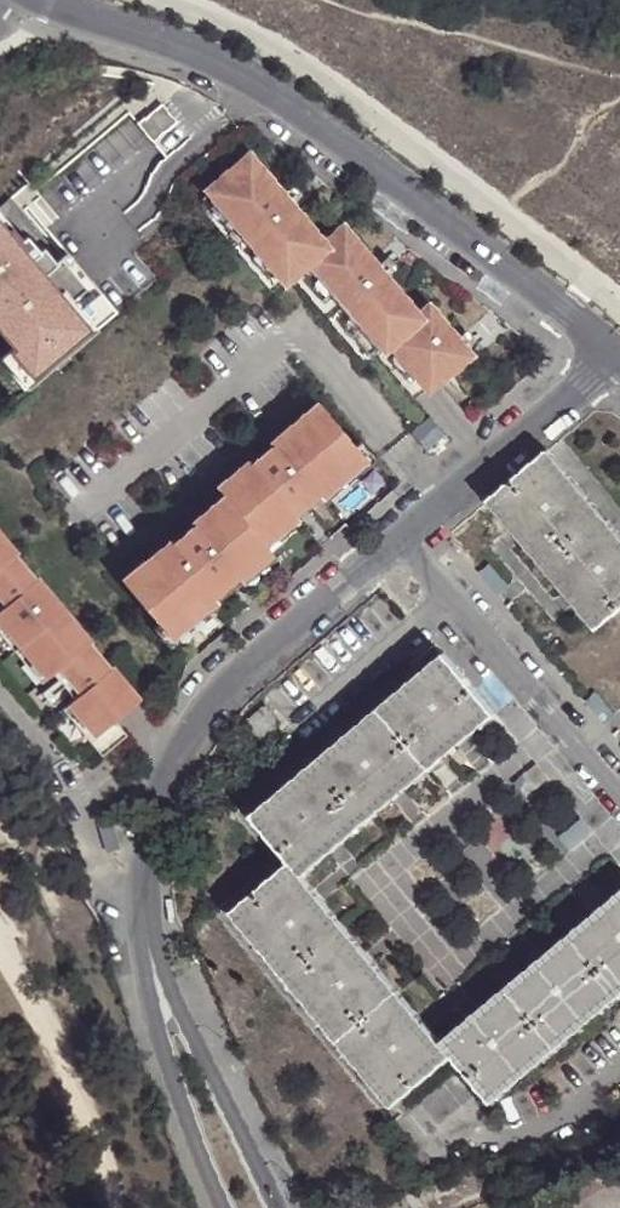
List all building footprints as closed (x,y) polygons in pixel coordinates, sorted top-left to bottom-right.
[(156,100),(132,120),(148,138),(172,117),(156,100)] [(172,117),(148,138),(162,153),(186,133),(172,117)] [(280,187),(255,155),(200,199),(274,289),(294,273),(328,245),(302,213),(289,223),(269,197),(280,187)] [(302,213),(280,187),(269,197),(289,223),(302,213)] [(12,191),(6,197),(107,316),(114,310),(12,191)] [(0,202),(0,363),(21,389),(107,316),(6,197),(0,202)] [(348,228),(328,245),(294,273),(367,362),(378,353),(420,316),(395,286),(382,296),(362,269),(373,259),(348,228)] [(395,286),(373,259),(362,269),(382,296),(395,286)] [(422,318),(420,316),(378,353),(416,399),(457,365),(444,349),(456,339),(432,309),(422,318)] [(470,355),(456,339),(444,349),(457,365),(470,355)] [(366,458),(323,406),(275,446),(276,448),(255,466),(253,464),(221,490),(228,498),(264,542),(312,502),(311,500),(333,483),(334,484),(366,458)] [(512,485),(489,504),(596,633),(619,614),(619,538),(548,454),(512,485)] [(270,550),(264,542),(228,498),(179,538),(181,540),(159,558),(157,556),(126,582),(168,634),(216,594),(215,593),(237,574),(239,576),(270,550)] [(6,597),(0,602),(0,632),(37,678),(59,661),(79,687),(59,704),(98,751),(123,731),(110,716),(134,696),(108,664),(106,665),(85,639),(87,638),(35,574),(34,575),(12,549),(14,548),(0,531),(0,590),(6,597)] [(290,865),(301,878),(496,718),(445,658),(250,817),(290,865)] [(443,1043),(301,878),(290,865),(230,915),(393,1108),(454,1055),(443,1043)] [(443,1043),(454,1055),(494,1104),(619,999),(619,898),(443,1043)]
